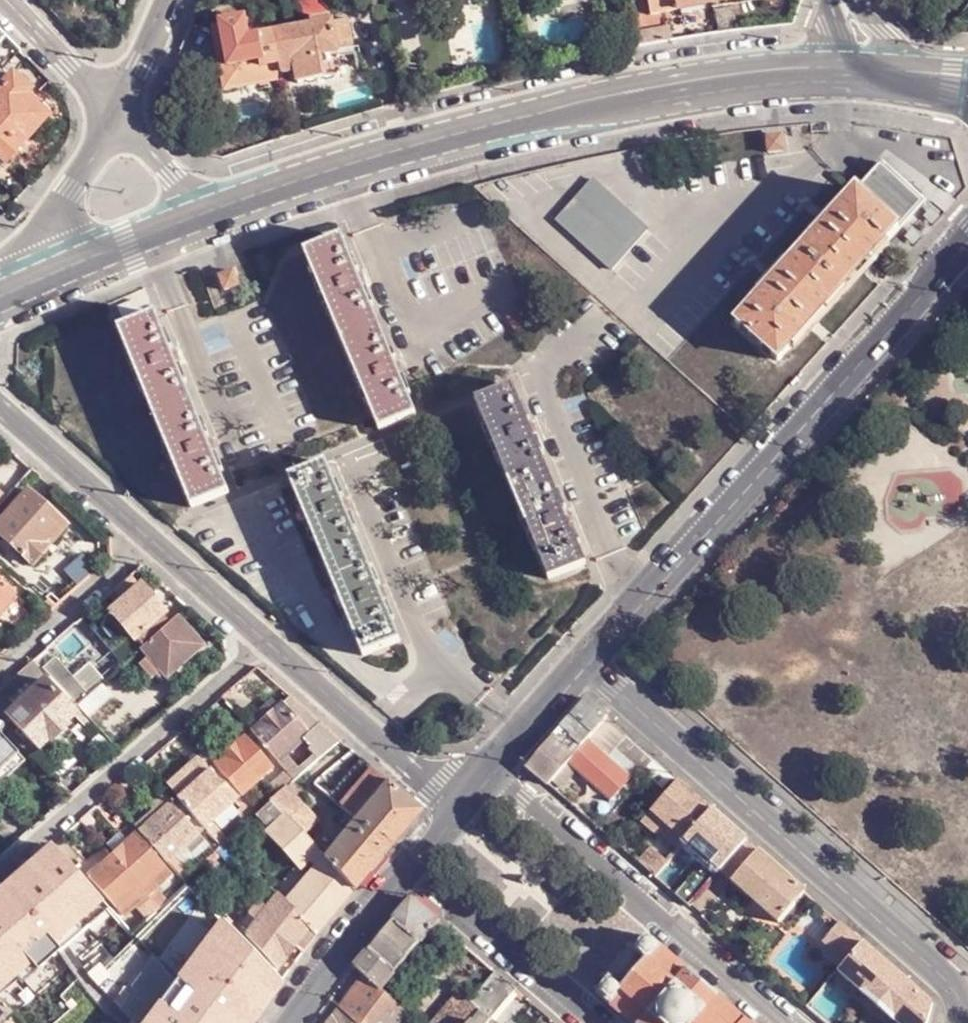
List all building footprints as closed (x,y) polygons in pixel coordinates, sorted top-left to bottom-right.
[(679,10),(677,0),(650,0),(653,16),(679,10)] [(714,4),(733,0),(677,0),(679,10),(714,4)] [(714,4),(715,9),(759,1),(759,0),(733,0),(714,4)] [(226,90),(284,81),(283,75),(277,32),(250,37),(247,19),(247,18),(246,18),(246,17),(245,17),(225,21),(224,21),(223,21),(222,22),(222,23),(214,25),(226,90)] [(332,22),(338,52),(355,48),(349,19),(332,22)] [(277,32),(283,75),(296,73),(298,84),(342,74),(338,52),(332,22),(277,32)] [(23,50),(0,28),(0,74),(23,50)] [(542,52),(532,54),(535,68),(545,66),(542,52)] [(0,161),(4,164),(46,116),(24,96),(29,90),(10,73),(0,84),(0,161)] [(857,189),(900,227),(923,202),(880,163),(857,189)] [(596,179),(559,221),(614,270),(651,230),(596,179)] [(779,361),(900,227),(857,189),(737,323),(779,361)] [(380,429),(417,413),(400,373),(405,371),(401,362),(397,364),(364,286),(369,283),(364,274),(360,277),(342,236),(306,251),(380,429)] [(192,507),(230,492),(213,451),(218,450),(213,440),(209,442),(176,364),(180,362),(176,353),(172,354),(155,314),(118,329),(192,507)] [(550,579),(587,564),(570,523),(575,521),(571,512),(567,514),(535,436),(540,434),(535,424),(531,426),(514,385),(477,400),(550,579)] [(363,656),(400,640),(384,601),(388,599),(384,590),(380,591),(347,512),(351,511),(347,501),(343,503),(327,463),(289,479),(363,656)] [(62,524),(27,492),(0,523),(0,535),(33,564),(48,548),(44,545),(62,524)] [(66,527),(62,524),(44,545),(48,548),(66,527)] [(16,595),(0,580),(0,613),(16,595)] [(118,604),(109,613),(141,649),(169,624),(162,616),(163,614),(139,587),(118,604)] [(108,594),(94,606),(103,618),(109,613),(118,604),(108,594)] [(94,606),(79,619),(89,630),(103,618),(94,606)] [(103,618),(89,630),(121,667),(140,651),(141,649),(109,613),(103,618)] [(203,647),(177,618),(169,624),(141,649),(140,651),(146,658),(139,665),(152,680),(159,673),(167,680),(203,647)] [(0,688),(0,694),(14,709),(5,716),(36,749),(46,740),(49,743),(50,742),(66,727),(67,727),(64,724),(74,715),(42,682),(47,677),(32,660),(0,688)] [(59,669),(49,678),(76,707),(86,697),(59,669)] [(76,707),(88,718),(112,698),(100,685),(86,697),(76,707)] [(320,724),(290,698),(283,705),(309,734),(320,724)] [(526,765),(547,784),(551,779),(552,778),(555,775),(566,762),(588,739),(595,730),(607,718),(585,698),(526,765)] [(247,721),(254,729),(279,708),(272,699),(247,721)] [(254,729),(251,732),(295,781),(340,742),(320,724),(309,734),(283,705),(279,708),(254,729)] [(607,741),(595,730),(588,739),(599,750),(607,741)] [(23,762),(0,738),(0,784),(23,762)] [(245,738),(214,765),(241,795),(272,767),(245,738)] [(599,750),(588,739),(566,762),(573,768),(610,801),(631,778),(599,750)] [(662,765),(655,760),(653,761),(647,767),(645,770),(663,785),(673,775),(662,765)] [(200,761),(169,789),(177,798),(208,770),(200,761)] [(555,775),(562,781),(573,768),(566,762),(555,775)] [(208,770),(177,798),(204,828),(216,843),(222,837),(211,823),(235,801),(241,795),(214,765),(208,770)] [(392,787),(372,770),(339,807),(354,819),(323,858),(354,891),(371,870),(383,857),(392,846),(420,812),(392,787)] [(552,778),(551,779),(558,785),(562,781),(555,775),(552,778)] [(289,786),(290,785),(283,777),(274,785),(281,793),(289,786)] [(678,780),(662,799),(669,805),(686,787),(678,780)] [(271,802),(270,803),(308,843),(322,829),(304,808),(306,805),(289,786),(281,793),(271,802)] [(694,794),(689,790),(684,795),(689,800),(694,794)] [(321,815),(332,802),(321,793),(312,804),(321,815)] [(679,816),(651,847),(667,861),(686,841),(713,811),(694,794),(689,800),(676,813),(679,816)] [(147,808),(155,817),(170,804),(162,795),(147,808)] [(155,817),(139,831),(178,875),(184,869),(173,856),(194,837),(197,835),(204,828),(177,798),(170,804),(155,817)] [(257,814),(247,803),(241,808),(250,820),(257,814)] [(270,803),(259,813),(272,828),(265,834),(299,870),(308,862),(318,853),(308,843),(270,803)] [(746,840),(713,811),(686,841),(720,870),(736,852),(746,840)] [(135,835),(111,856),(139,887),(163,865),(135,835)] [(173,856),(184,869),(205,849),(194,837),(173,856)] [(758,851),(746,840),(736,852),(720,870),(779,922),(806,892),(758,851)] [(220,847),(199,865),(208,873),(219,863),(229,872),(242,860),(225,842),(220,847)] [(0,890),(0,984),(14,971),(22,978),(53,950),(46,942),(99,898),(51,846),(0,890)] [(651,847),(638,862),(654,876),(667,861),(651,847)] [(318,853),(308,862),(315,868),(323,858),(318,853)] [(139,887),(111,856),(87,877),(115,908),(139,887)] [(323,858),(315,868),(285,903),(315,938),(333,915),(354,891),(323,858)] [(163,865),(139,887),(147,897),(151,901),(156,896),(174,879),(163,865)] [(688,905),(709,882),(696,870),(675,894),(688,905)] [(139,887),(115,908),(126,921),(134,914),(143,923),(146,921),(153,915),(154,914),(159,910),(151,901),(147,897),(139,887)] [(285,903),(277,895),(266,909),(258,904),(248,916),(256,922),(245,936),(276,969),(292,947),(302,954),(315,938),(285,903)] [(156,896),(151,901),(159,910),(164,904),(156,896)] [(381,990),(438,923),(412,900),(356,966),(365,976),(381,990)] [(218,1022),(250,1022),(280,982),(220,920),(174,978),(218,1022)] [(863,943),(840,922),(823,942),(834,951),(846,962),(863,943)] [(632,1022),(748,1022),(645,935),(635,947),(632,950),(636,954),(612,980),(609,977),(606,980),(596,992),(632,1022)] [(625,945),(632,950),(635,947),(629,941),(625,945)] [(933,1005),(863,943),(846,962),(839,969),(838,971),(896,1022),(927,1022),(933,1005)] [(846,962),(834,951),(827,959),(839,969),(846,962)] [(174,978),(149,953),(123,988),(130,993),(118,1008),(125,1017),(133,1022),(218,1022),(174,978)] [(599,975),(606,980),(609,977),(602,971),(599,975)] [(482,1012),(508,982),(497,973),(474,1000),(471,1003),(482,1012)] [(358,1022),(398,1022),(405,1014),(381,990),(365,976),(341,1008),(358,1022)] [(508,982),(482,1012),(473,1022),(488,1022),(511,996),(517,990),(508,982)] [(525,998),(517,990),(511,996),(520,1004),(525,998)] [(482,1012),(471,1003),(464,997),(460,994),(434,1022),(473,1022),(482,1012)] [(464,997),(471,1003),(474,1000),(468,994),(464,997)] [(321,1013),(331,1022),(341,1008),(331,999),(321,1013)] [(10,1013),(0,1001),(0,1021),(10,1013)] [(341,1008),(331,1022),(330,1022),(358,1022),(341,1008)] [(413,1022),(405,1014),(398,1022),(412,1022),(413,1022)]
